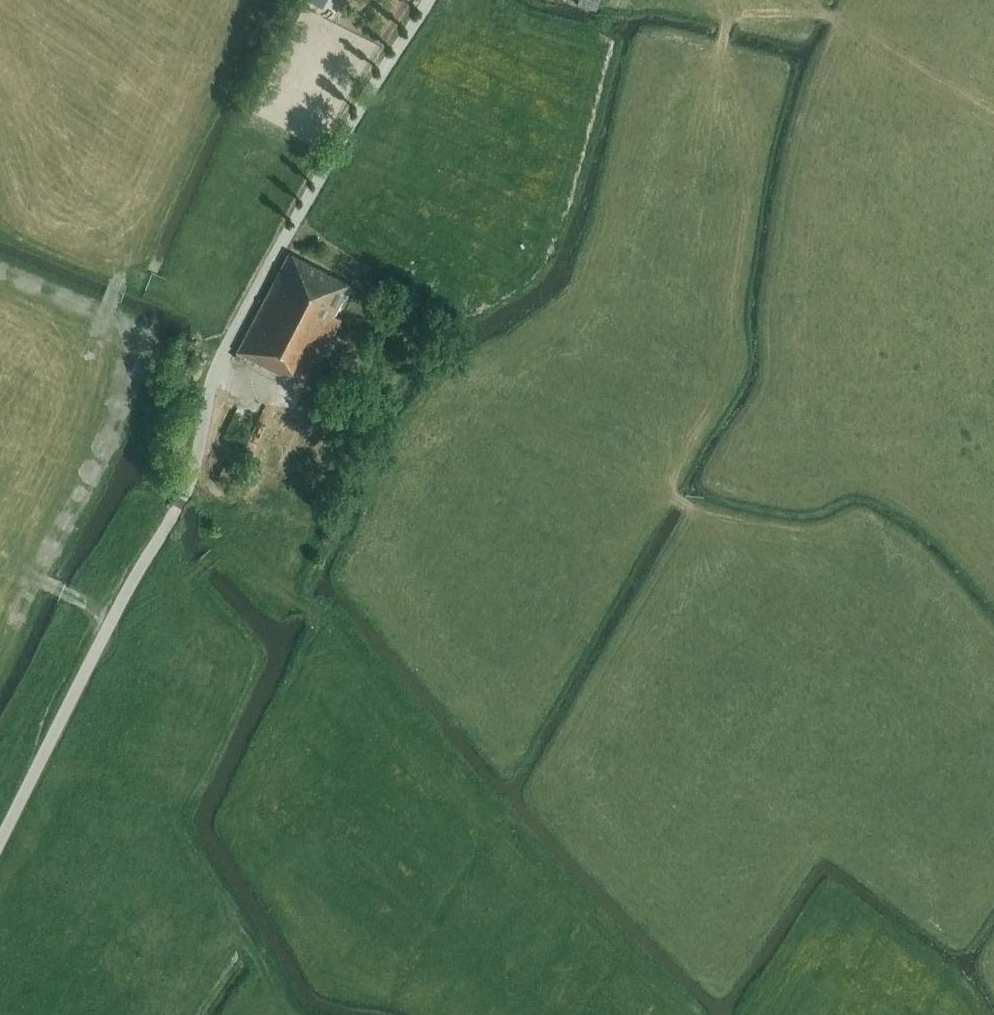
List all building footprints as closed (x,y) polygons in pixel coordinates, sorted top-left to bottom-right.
[(577,4),(596,9),(598,0),(578,0),(577,4)] [(307,384),(341,318),(334,314),(342,302),(346,299),(350,291),(348,288),(349,284),(289,253),(237,351),(285,376),(286,372),(307,384)]
